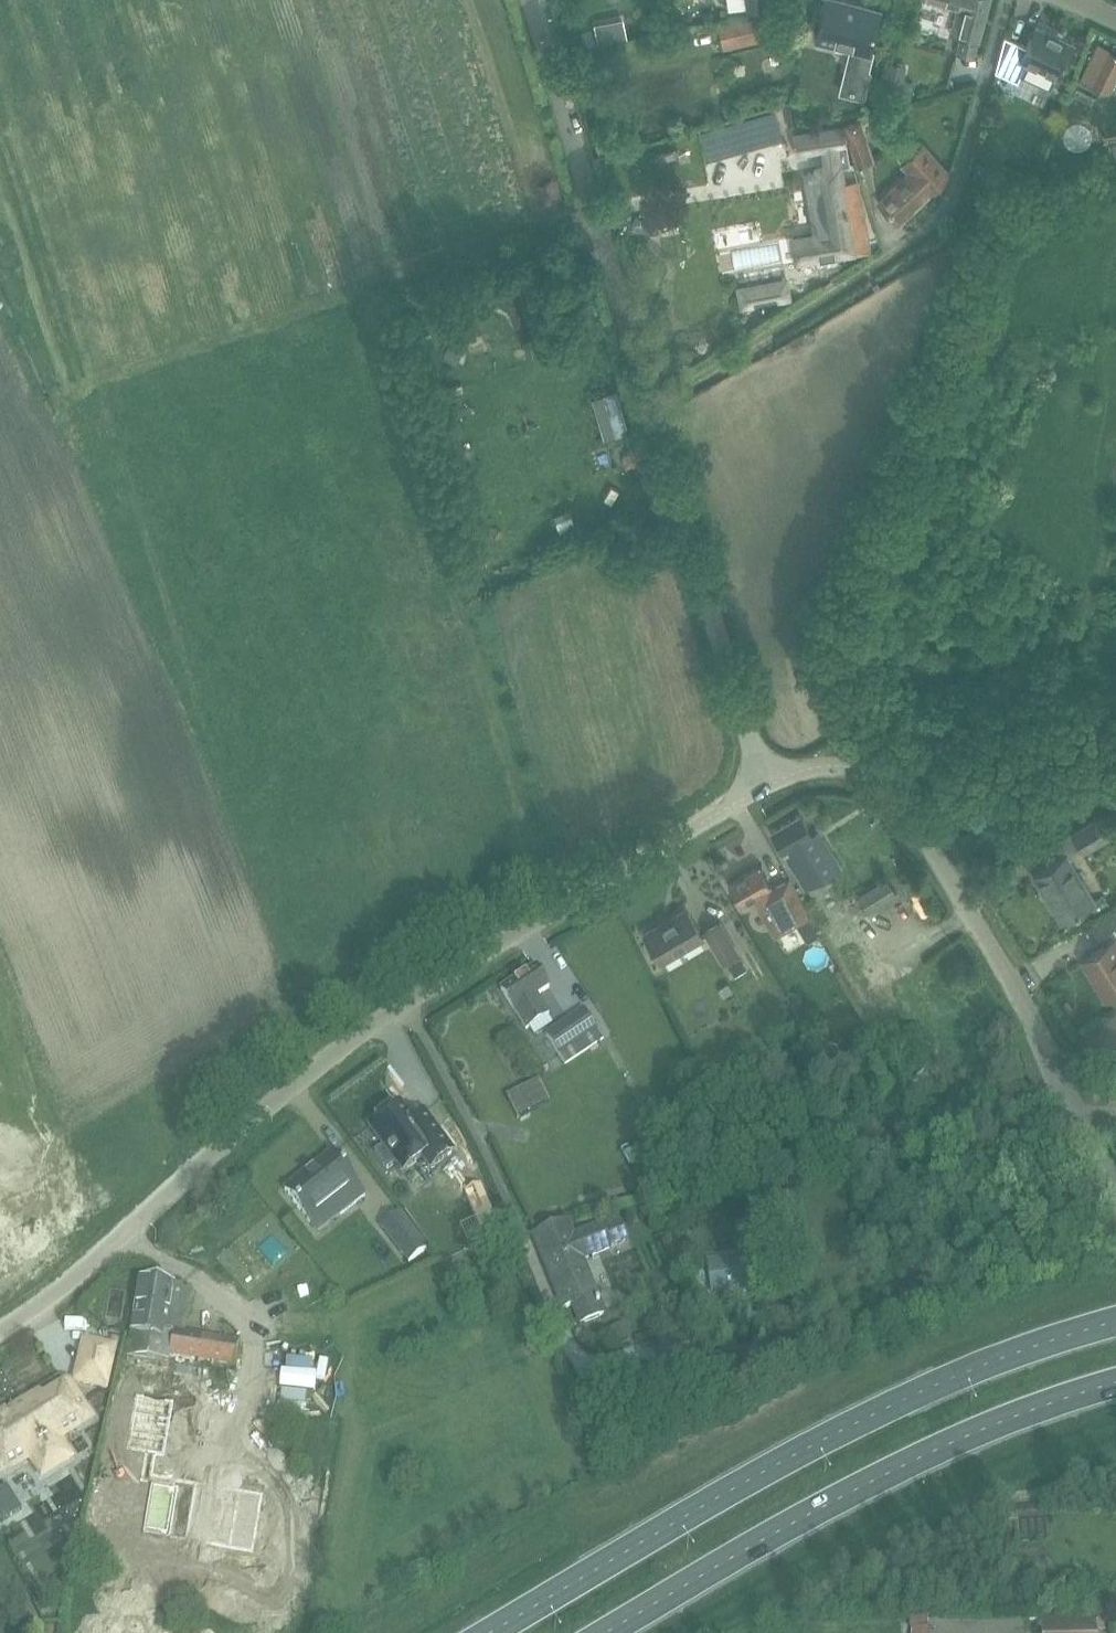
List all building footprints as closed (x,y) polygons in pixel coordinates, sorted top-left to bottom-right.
[(748,9),(770,6),(769,0),(746,0),(748,9)] [(816,37),(850,46),(846,64),(869,70),(874,50),(870,49),(874,33),(879,12),(833,0),(825,0),(821,20),(816,37)] [(957,9),(950,35),(960,37),(955,54),(973,59),(989,0),(926,0),(957,9)] [(772,39),(768,15),(717,25),(722,49),(772,39)] [(1036,26),(1035,29),(1026,47),(1004,37),(996,72),(1017,82),(1027,62),(1057,77),(1073,44),(1036,26)] [(1081,80),(1109,94),(1115,79),(1115,51),(1100,43),(1081,80)] [(857,163),(873,159),(863,120),(847,125),(857,163)] [(818,235),(793,239),(797,262),(816,259),(817,268),(840,264),(838,255),(868,250),(856,182),(849,184),(839,128),(795,136),(798,153),(824,149),(827,166),(816,168),(820,188),(809,189),(815,224),(816,224),(818,235)] [(878,202),(884,208),(899,224),(950,173),(922,145),(902,165),(909,172),(878,202)] [(786,281),(769,284),(773,301),(789,297),(786,281)] [(1084,853),(1115,833),(1115,826),(1107,811),(1072,833),(1084,853)] [(771,831),(782,850),(805,887),(840,866),(819,831),(812,835),(799,813),(771,831)] [(1066,856),(1053,864),(1034,876),(1062,921),(1094,901),(1066,856)] [(728,884),(739,903),(750,897),(775,938),(812,917),(792,881),(773,892),(758,866),(728,884)] [(644,934),(655,953),(661,962),(703,938),(686,909),(644,934)] [(719,923),(704,932),(722,962),(737,953),(719,923)] [(1107,999),(1115,993),(1115,949),(1111,941),(1083,959),(1107,999)] [(552,992),(536,967),(501,990),(527,1029),(550,1014),(541,999),(552,992)] [(546,1034),(565,1065),(604,1039),(584,1009),(546,1034)] [(400,1102),(369,1125),(384,1145),(376,1152),(388,1168),(396,1162),(403,1171),(422,1157),(430,1168),(455,1150),(425,1110),(424,1111),(427,1116),(418,1122),(415,1118),(413,1120),(400,1102)] [(285,1190),(310,1222),(333,1203),(341,1213),(366,1195),(333,1153),(312,1169),(314,1171),(307,1176),(306,1174),(285,1190)] [(380,1229),(407,1263),(424,1250),(397,1215),(380,1229)] [(567,1222),(554,1228),(534,1236),(563,1309),(573,1305),(580,1323),(604,1314),(582,1259),(609,1248),(600,1225),(573,1237),(567,1222)] [(709,1263),(713,1291),(762,1284),(759,1256),(709,1263)] [(148,1321),(151,1322),(141,1358),(170,1366),(180,1328),(194,1277),(161,1268),(148,1321)] [(191,1351),(257,1351),(257,1328),(191,1328),(191,1351)] [(105,1386),(114,1348),(85,1341),(76,1380),(105,1386)] [(66,1384),(42,1398),(41,1396),(28,1404),(27,1403),(26,1404),(25,1402),(12,1410),(13,1411),(12,1412),(13,1414),(6,1418),(4,1414),(0,1417),(0,1472),(29,1454),(42,1474),(70,1457),(57,1436),(87,1418),(66,1384)] [(163,1397),(127,1391),(118,1445),(136,1448),(131,1476),(141,1478),(133,1529),(243,1547),(253,1489),(142,1471),(146,1450),(154,1451),(163,1397)] [(0,1499),(0,1524),(23,1510),(11,1491),(0,1499)] [(1041,1632),(1106,1632),(1105,1620),(1095,1620),(1095,1618),(1041,1619),(1041,1632)]
